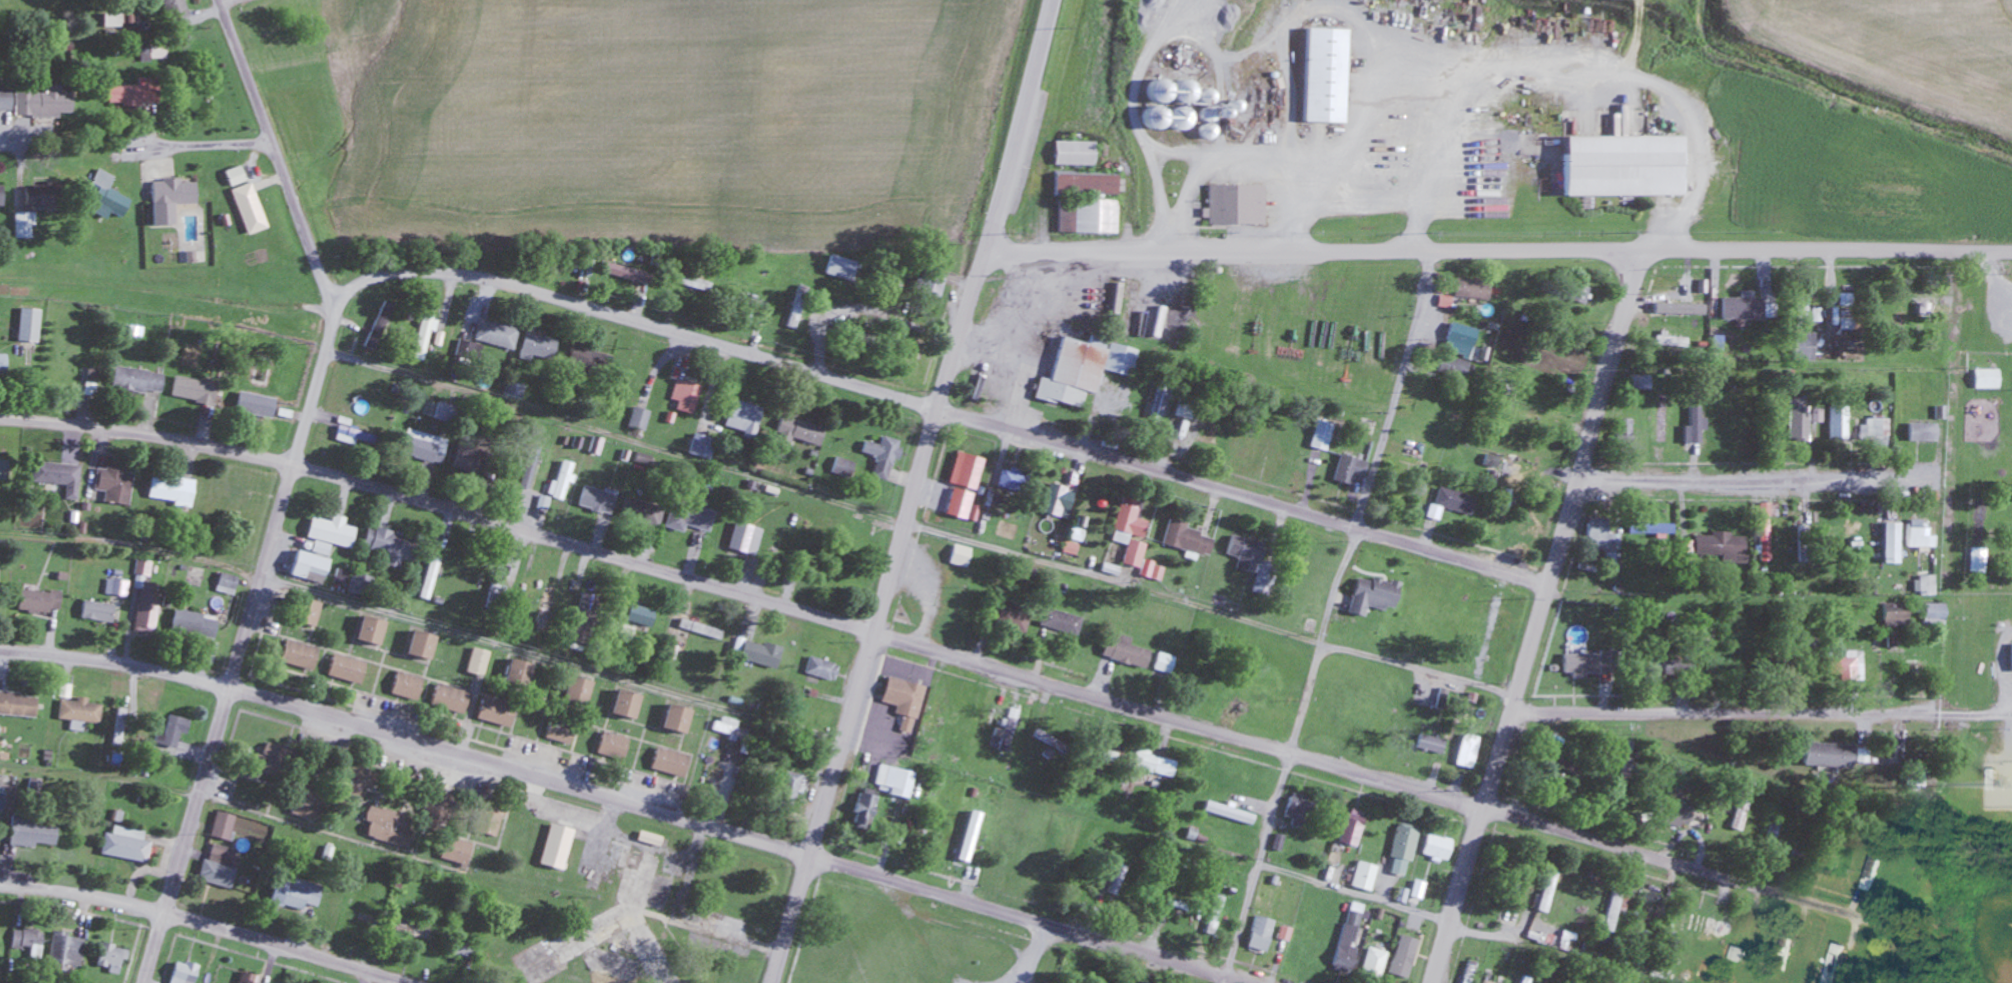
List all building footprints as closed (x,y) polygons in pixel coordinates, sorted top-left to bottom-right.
[(190,16),(184,0),(163,0),(170,23),(190,16)] [(1339,123),(1339,28),(1306,28),(1307,124),(1339,123)] [(109,85),(108,104),(159,104),(159,79),(142,78),(142,85),(109,85)] [(0,90),(0,112),(13,112),(13,90),(0,90)] [(28,90),(14,91),(16,114),(30,113),(28,90)] [(1552,196),(1670,196),(1669,136),(1551,137),(1552,196)] [(1097,142),(1056,142),(1056,166),(1097,166),(1097,142)] [(114,177),(96,169),(82,201),(120,217),(128,197),(109,189),(114,177)] [(1119,173),(1056,173),(1056,194),(1119,194),(1119,173)] [(197,203),(196,182),(181,183),(181,179),(153,180),(154,226),(177,225),(176,204),(197,203)] [(232,190),(247,235),(268,228),(252,183),(232,190)] [(26,186),(26,206),(62,206),(62,186),(26,186)] [(1208,186),(1208,225),(1260,225),(1260,186),(1208,186)] [(1117,200),(1059,200),(1059,233),(1117,233),(1117,200)] [(13,212),(13,238),(33,238),(33,212),(13,212)] [(853,282),(858,263),(830,254),(824,274),(853,282)] [(606,282),(647,284),(648,270),(607,267),(606,282)] [(706,291),(709,283),(683,275),(680,284),(706,291)] [(1484,300),(1485,281),(1452,280),(1451,298),(1484,300)] [(1562,300),(1581,307),(1587,289),(1569,282),(1562,300)] [(1690,284),(1650,284),(1650,302),(1690,302),(1690,284)] [(809,289),(800,285),(784,326),(794,330),(809,289)] [(1790,327),(1802,327),(1802,293),(1790,293),(1790,327)] [(1835,307),(1849,307),(1849,295),(1835,295),(1835,307)] [(1914,318),(1936,318),(1936,296),(1901,296),(1901,303),(1914,303),(1914,318)] [(40,309),(20,309),(19,342),(39,343),(40,309)] [(518,329),(479,319),(474,340),(513,350),(518,329)] [(1474,331),(1447,323),(1440,351),(1466,358),(1474,331)] [(362,350),(370,359),(394,338),(386,329),(362,350)] [(557,339),(525,331),(519,355),(551,363),(557,339)] [(1569,362),(1575,342),(1548,333),(1542,353),(1569,362)] [(1811,361),(1811,334),(1786,333),(1786,361),(1811,361)] [(1064,337),(1054,381),(1041,378),(1036,398),(1082,409),(1086,392),(1097,395),(1103,370),(1130,377),(1138,349),(1092,338),(1091,344),(1064,337)] [(1651,349),(1684,347),(1684,337),(1651,339),(1651,349)] [(585,369),(595,350),(575,340),(565,359),(585,369)] [(1566,375),(1529,364),(1527,372),(1563,383),(1566,375)] [(162,396),(165,375),(113,367),(110,388),(162,396)] [(96,370),(84,370),(83,396),(96,396),(96,370)] [(1993,371),(1970,371),(1970,389),(1993,389),(1993,371)] [(214,406),(218,385),(176,376),(171,396),(214,406)] [(1646,376),(1626,376),(1626,391),(1646,391),(1646,376)] [(670,399),(678,401),(676,409),(692,415),(701,387),(676,379),(670,399)] [(524,385),(506,380),(502,396),(520,400),(524,385)] [(277,400),(238,391),(234,411),(273,419),(277,400)] [(1202,410),(1182,398),(1173,413),(1193,425),(1202,410)] [(753,437),(762,409),(732,399),(723,428),(753,437)] [(449,424),(454,412),(428,400),(422,412),(449,424)] [(1784,442),(1805,442),(1805,400),(1784,400),(1784,442)] [(1667,444),(1667,401),(1654,401),(1654,444),(1667,444)] [(626,427),(643,432),(650,412),(633,407),(626,427)] [(1825,408),(1825,440),(1845,441),(1845,430),(1851,430),(1852,420),(1844,420),(1844,408),(1825,408)] [(826,428),(779,416),(774,435),(821,446),(826,428)] [(1630,448),(1630,420),(1613,420),(1613,448),(1630,448)] [(1887,420),(1863,420),(1863,441),(1887,441),(1887,420)] [(1330,426),(1313,421),(1305,448),(1321,453),(1330,426)] [(372,444),(374,435),(338,426),(334,441),(356,446),(357,441),(372,444)] [(441,465),(447,439),(405,429),(399,455),(441,465)] [(688,453),(707,459),(714,441),(695,433),(688,453)] [(598,454),(603,441),(594,437),(589,450),(598,454)] [(880,446),(863,441),(860,453),(876,457),(871,478),(890,482),(900,441),(882,437),(880,446)] [(479,467),(479,477),(490,477),(490,453),(474,453),(474,467),(479,467)] [(976,491),(984,459),(964,454),(956,486),(976,491)] [(1351,479),(1358,481),(1363,463),(1334,456),(1328,482),(1349,487),(1351,479)] [(848,461),(834,459),(831,472),(845,474),(848,461)] [(562,501),(574,465),(561,460),(549,497),(562,501)] [(66,485),(64,499),(76,500),(79,466),(41,463),(40,483),(66,485)] [(92,502),(129,506),(133,471),(97,467),(92,502)] [(1025,473),(1003,467),(997,486),(1019,493),(1025,473)] [(150,501),(192,503),(194,480),(151,477),(150,501)] [(1073,490),(1047,485),(1041,513),(1068,519),(1073,490)] [(578,506),(612,515),(617,495),(583,486),(578,506)] [(1472,499),(1435,488),(1429,507),(1466,518),(1472,499)] [(658,527),(662,506),(623,499),(619,520),(658,527)] [(684,532),(686,526),(710,532),(715,511),(672,500),(665,528),(684,532)] [(1147,521),(1136,520),(1138,508),(1117,505),(1113,542),(1127,544),(1125,563),(1142,565),(1147,521)] [(351,548),(356,529),(343,526),(345,518),(333,515),(331,523),(312,518),(307,539),(351,548)] [(1769,518),(1755,518),(1755,562),(1769,562),(1769,518)] [(1613,566),(1612,519),(1583,520),(1584,551),(1604,551),(1604,566),(1613,566)] [(754,557),(763,529),(736,520),(726,548),(754,557)] [(1643,536),(1643,547),(1669,547),(1669,526),(1642,526),(1642,520),(1628,520),(1628,536),(1643,536)] [(1168,522),(1162,544),(1210,557),(1215,535),(1168,522)] [(1896,524),(1877,524),(1877,565),(1896,565),(1896,524)] [(1924,548),(1924,528),(1901,528),(1901,548),(1924,548)] [(386,554),(384,565),(401,569),(403,560),(412,562),(417,540),(370,529),(365,549),(386,554)] [(1742,536),(1690,535),(1689,557),(1741,558),(1742,536)] [(1270,597),(1278,565),(1262,561),(1266,543),(1241,537),(1235,568),(1257,573),(1253,593),(1270,597)] [(967,569),(973,550),(956,545),(950,563),(967,569)] [(1965,573),(1983,573),(1983,549),(1965,549),(1965,573)] [(331,560),(296,550),(289,575),(324,585),(331,560)] [(140,589),(133,630),(153,633),(162,585),(147,583),(150,563),(135,560),(130,588),(140,589)] [(517,574),(503,563),(480,593),(494,604),(517,574)] [(419,597),(428,600),(436,572),(427,569),(419,597)] [(372,579),(354,572),(348,590),(366,597),(372,579)] [(215,589),(235,592),(237,577),(218,574),(215,589)] [(1354,587),(1339,582),(1331,607),(1346,611),(1354,587)] [(535,629),(546,632),(556,589),(545,586),(535,629)] [(592,620),(572,586),(563,592),(583,625),(592,620)] [(22,588),(18,609),(59,616),(62,595),(22,588)] [(322,604),(307,600),(302,622),(316,626),(322,604)] [(1022,606),(1003,600),(994,627),(1024,636),(1031,614),(1021,611),(1022,606)] [(113,622),(115,605),(81,601),(80,619),(113,622)] [(626,621),(651,630),(657,613),(632,604),(626,621)] [(1940,626),(1940,605),(1918,605),(1918,626),(1940,626)] [(1039,627),(1076,638),(1082,618),(1045,607),(1039,627)] [(214,640),(219,619),(175,608),(170,630),(214,640)] [(358,640),(381,646),(388,622),(364,616),(358,640)] [(720,641),(723,631),(681,619),(678,630),(720,641)] [(438,635),(414,631),(409,655),(434,660),(438,635)] [(1147,670),(1152,651),(1130,646),(1133,638),(1115,634),(1108,659),(1147,670)] [(776,671),(783,650),(747,638),(740,659),(776,671)] [(320,647),(286,642),(282,664),(315,670),(320,647)] [(1830,671),(1858,671),(1858,652),(1841,652),(1841,663),(1830,663),(1830,671)] [(1680,670),(1675,653),(1648,661),(1652,678),(1680,670)] [(361,685),(368,663),(335,654),(329,676),(361,685)] [(1156,669),(1172,672),(1174,657),(1158,654),(1156,669)] [(1558,655),(1558,674),(1595,674),(1595,655),(1558,655)] [(804,675),(835,682),(839,665),(808,657),(804,675)] [(505,684),(528,691),(536,666),(512,659),(505,684)] [(417,702),(425,681),(398,671),(391,693),(417,702)] [(594,682),(571,677),(565,701),(589,706),(594,682)] [(883,703),(897,706),(896,713),(905,716),(901,731),(913,733),(924,686),(889,677),(883,703)] [(1445,689),(1429,682),(1423,696),(1439,703),(1445,689)] [(466,714),(468,689),(435,687),(433,711),(466,714)] [(644,697),(620,689),(613,713),(636,720),(644,697)] [(0,693),(0,715),(36,717),(38,695),(0,693)] [(59,699),(57,720),(71,721),(70,731),(82,732),(82,722),(100,724),(102,705),(87,704),(87,701),(59,699)] [(480,724),(515,724),(515,702),(480,702),(480,724)] [(695,711),(671,704),(664,728),(688,735),(695,711)] [(126,710),(115,708),(111,746),(121,747),(126,710)] [(1006,731),(994,730),(992,751),(1012,752),(1016,709),(1008,708),(1006,731)] [(192,727),(170,712),(152,739),(174,754),(192,727)] [(571,746),(577,726),(551,718),(545,739),(571,746)] [(711,731),(745,741),(748,731),(714,721),(711,731)] [(1063,750),(1038,730),(1031,739),(1044,749),(1041,754),(1053,763),(1063,750)] [(631,740),(604,732),(597,753),(624,762),(631,740)] [(1475,738),(1458,734),(1451,766),(1468,770),(1475,738)] [(1413,749),(1440,756),(1443,741),(1417,735),(1413,749)] [(297,754),(271,741),(257,769),(283,782),(297,754)] [(1799,766),(1849,772),(1852,748),(1802,742),(1799,766)] [(652,770),(685,778),(691,756),(657,748),(652,770)] [(1172,779),(1177,761),(1139,751),(1134,769),(1172,779)] [(1613,787),(1622,791),(1635,763),(1626,759),(1613,787)] [(909,799),(916,773),(878,764),(872,789),(909,799)] [(378,774),(346,766),(339,794),(363,801),(367,788),(374,790),(378,774)] [(804,796),(809,778),(782,770),(777,788),(804,796)] [(1907,775),(1907,787),(1920,786),(1919,774),(1907,775)] [(1739,833),(1751,784),(1739,781),(1727,831),(1739,833)] [(444,832),(458,799),(425,785),(414,811),(423,815),(420,822),(444,832)] [(326,794),(299,786),(290,815),(323,825),(327,809),(322,807),(326,794)] [(870,833),(879,797),(858,792),(849,828),(870,833)] [(1291,820),(1289,826),(1301,829),(1305,812),(1313,814),(1317,800),(1290,793),(1284,818),(1291,820)] [(1201,812),(1252,828),(1256,816),(1205,800),(1201,812)] [(1689,811),(1660,801),(1653,823),(1682,832),(1689,811)] [(410,848),(417,818),(370,808),(363,838),(410,848)] [(482,833),(496,839),(505,813),(491,808),(482,833)] [(1337,841),(1355,848),(1367,815),(1349,808),(1337,841)] [(983,814),(973,811),(959,861),(969,864),(983,814)] [(236,817),(216,812),(210,838),(229,843),(236,817)] [(57,828),(35,828),(36,818),(11,817),(10,847),(56,848),(57,828)] [(1761,841),(1777,846),(1784,826),(1769,820),(1761,841)] [(1783,856),(1791,859),(1805,824),(1797,820),(1783,856)] [(575,831),(552,824),(542,860),(564,866),(575,831)] [(1404,865),(1414,834),(1394,827),(1383,858),(1404,865)] [(147,863),(152,834),(113,828),(112,835),(104,834),(100,855),(147,863)] [(1448,841),(1421,836),(1417,857),(1443,862),(1448,841)] [(441,859),(468,866),(474,844),(447,837),(441,859)] [(239,851),(209,845),(201,883),(231,889),(239,851)] [(1881,850),(1870,847),(1856,889),(1867,893),(1881,850)] [(1378,869),(1360,862),(1352,886),(1370,893),(1378,869)] [(1542,915),(1553,873),(1543,870),(1532,913),(1542,915)] [(276,874),(268,902),(300,911),(296,922),(308,926),(320,887),(276,874)] [(1622,895),(1607,892),(1598,932),(1612,935),(1622,895)] [(1224,899),(1212,895),(1201,932),(1214,935),(1224,899)] [(376,908),(342,899),(338,913),(372,922),(376,908)] [(1714,941),(1719,922),(1685,914),(1681,933),(1714,941)] [(1247,947),(1268,953),(1276,922),(1255,916),(1247,947)] [(398,923),(398,940),(428,940),(428,923),(398,923)] [(40,959),(43,932),(12,929),(10,948),(29,950),(28,958),(40,959)] [(70,975),(71,967),(80,968),(83,937),(52,934),(48,973),(70,975)] [(473,961),(479,946),(452,936),(446,951),(473,961)] [(1745,939),(1737,937),(1726,969),(1735,972),(1745,939)] [(101,943),(96,968),(121,974),(127,949),(101,943)] [(1349,975),(1360,954),(1341,943),(1329,965),(1349,975)] [(1830,944),(1819,982),(1833,982),(1843,948),(1830,944)] [(1379,982),(1388,954),(1369,948),(1360,976),(1379,982)] [(198,966),(175,960),(170,982),(194,982),(198,966)] [(1467,962),(1461,982),(1471,982),(1476,964),(1467,962)] [(1072,967),(1060,971),(1065,982),(1078,982),(1072,967)] [(255,974),(236,974),(236,982),(255,982),(255,974)]
